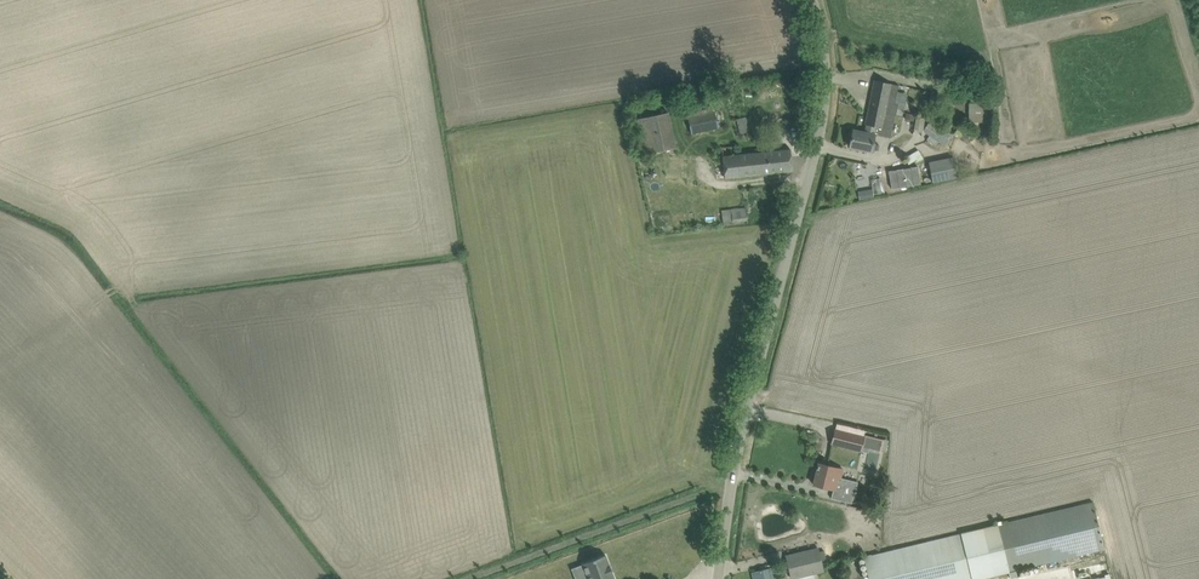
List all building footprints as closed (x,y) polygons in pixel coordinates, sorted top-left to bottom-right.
[(875,80),(868,114),(894,120),(895,116),(898,102),(895,102),(899,85),(887,83),(875,80)] [(714,101),(686,107),(691,133),(719,128),(718,126),(715,110),(714,101)] [(969,103),(969,112),(989,112),(989,103),(969,103)] [(636,119),(643,153),(676,146),(669,112),(636,119)] [(916,122),(914,131),(922,132),(925,118),(916,117),(917,115),(907,113),(906,119),(916,122)] [(854,130),(850,147),(871,151),(871,150),(875,151),(876,143),(873,142),(875,134),(879,135),(881,129),(892,131),(894,120),(868,114),(866,124),(867,124),(866,132),(854,130)] [(737,119),(740,133),(750,130),(747,117),(737,119)] [(932,119),(924,130),(930,134),(936,139),(944,128),(932,119)] [(736,154),(723,156),(725,178),(781,172),(793,170),(791,148),(779,150),(736,154)] [(906,156),(909,163),(921,157),(918,150),(906,156)] [(953,157),(929,162),(933,182),(957,177),(953,157)] [(873,189),(858,191),(860,199),(874,197),(873,189)] [(722,210),(723,224),(747,221),(745,208),(722,210)] [(835,430),(832,444),(862,451),(863,447),(869,448),(881,451),(884,440),(866,435),(865,437),(864,437),(836,430),(835,430)] [(836,468),(834,467),(819,463),(814,484),(834,489),(832,498),(852,503),(854,495),(855,495),(856,491),(858,482),(834,476),(836,468)] [(864,557),(870,578),(979,578),(995,575),(1009,572),(1016,570),(1057,560),(1104,549),(1093,501),(1046,512),(1003,523),(1001,523),(997,524),(983,528),(884,552),(872,555),(864,557)] [(819,548),(799,553),(787,556),(792,578),(825,570),(819,548)] [(583,563),(583,564),(589,578),(615,578),(606,555),(583,563)] [(754,578),(777,578),(774,566),(752,572),(754,578)]
